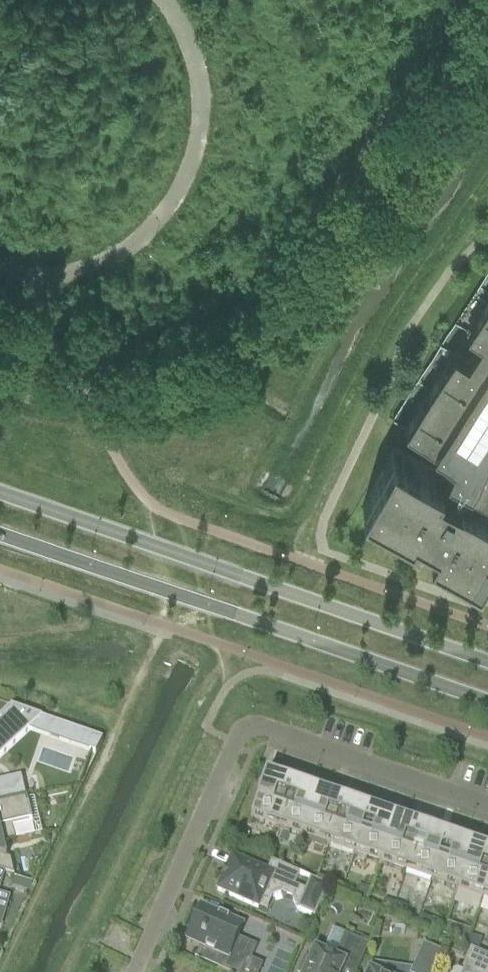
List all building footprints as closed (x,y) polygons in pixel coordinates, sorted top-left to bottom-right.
[(392,419),(450,457),(439,477),(392,451),(362,505),(411,532),(414,527),(435,539),(429,549),(479,577),(487,560),(487,511),(463,497),(471,483),(487,492),(487,272),(392,419)] [(28,731),(40,720),(41,719),(10,708),(1,715),(0,717),(0,757),(28,731)] [(93,740),(89,752),(94,755),(96,751),(100,740),(94,738),(93,740)] [(25,800),(24,796),(24,795),(23,795),(20,779),(0,783),(0,805),(25,800)] [(276,829),(291,788),(264,779),(250,820),(276,829)] [(302,838),(316,797),(291,788),(276,829),(302,838)] [(328,847),(342,805),(316,797),(302,838),(328,847)] [(5,859),(1,844),(14,841),(12,828),(31,824),(25,800),(0,805),(0,873),(2,873),(13,876),(9,860),(5,859)] [(354,856),(368,814),(342,805),(328,847),(354,856)] [(379,865),(394,823),(368,814),(354,856),(379,865)] [(405,874),(419,832),(394,823),(379,865),(405,874)] [(232,845),(236,835),(228,832),(224,841),(232,845)] [(431,882),(445,841),(419,832),(405,874),(431,882)] [(457,891),(471,850),(445,841),(431,882),(457,891)] [(487,883),(487,855),(471,850),(457,891),(482,900),(487,883)] [(272,862),(267,873),(231,858),(226,870),(224,869),(220,878),(222,879),(217,891),(257,909),(264,894),(273,897),(280,895),(282,890),(294,895),(292,900),(296,910),(314,918),(327,887),(272,862)] [(14,877),(10,889),(28,895),(32,882),(14,877)] [(385,899),(381,909),(392,913),(395,903),(385,899)] [(396,903),(392,914),(403,918),(405,912),(402,905),(396,903)] [(242,928),(200,910),(195,920),(192,919),(187,931),(190,932),(185,943),(222,959),(217,970),(222,971),(260,971),(262,966),(250,961),(256,948),(237,939),(242,928)] [(461,930),(457,942),(465,945),(470,933),(461,930)] [(367,949),(348,940),(342,954),(337,952),(333,960),(314,951),(309,962),(304,960),(299,971),(340,971),(342,968),(350,971),(356,971),(367,949)] [(440,955),(422,947),(411,971),(432,971),(440,955)] [(477,954),(470,950),(470,951),(472,952),(464,969),(472,971),(487,971),(487,958),(477,954)]
